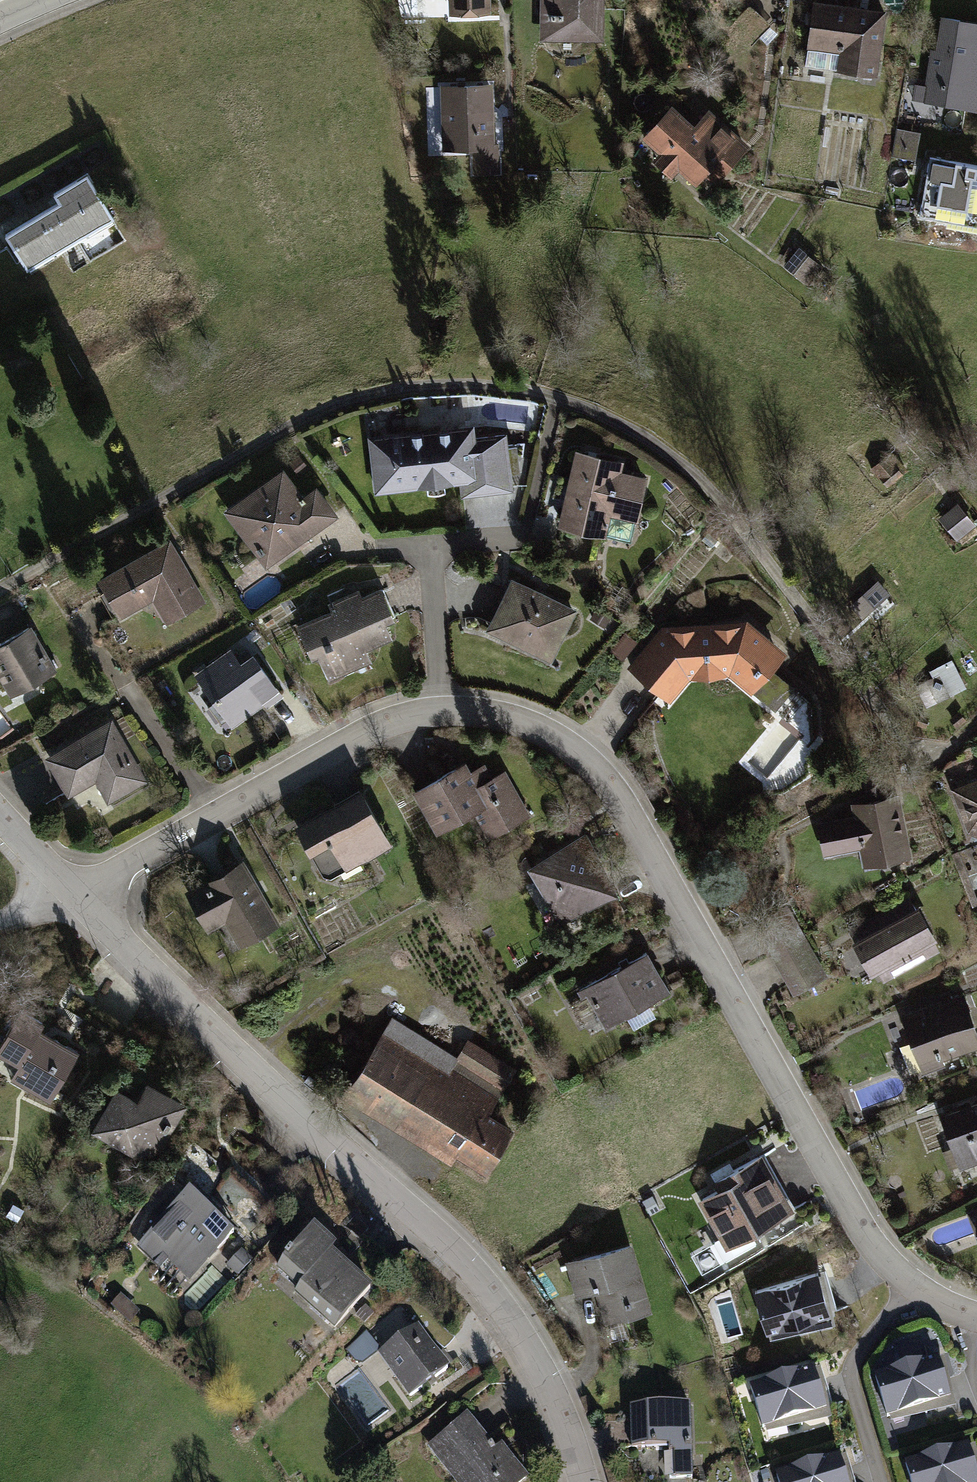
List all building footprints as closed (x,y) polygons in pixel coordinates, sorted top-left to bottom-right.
[(452,16),(491,14),(491,0),(452,0),(452,16)] [(542,39),(604,39),(604,0),(542,0),(542,39)] [(879,10),(807,0),(800,47),(834,52),(832,70),(869,76),(879,10)] [(938,17),(932,52),(926,51),(918,100),(974,109),(976,94),(976,24),(938,17)] [(492,83),(441,85),(444,147),(494,145),(492,83)] [(671,106),(644,137),(662,153),(654,161),(671,176),(678,168),(697,185),(706,175),(717,185),(751,147),(709,109),(694,126),(671,106)] [(920,155),(922,131),(899,129),(896,153),(920,155)] [(976,230),(976,166),(929,156),(927,169),(923,168),(914,218),(976,230)] [(59,203),(5,234),(27,271),(113,221),(86,175),(54,194),(59,203)] [(821,269),(796,250),(783,267),(807,286),(821,269)] [(469,429),(366,441),(372,498),(459,488),(461,502),(508,496),(501,436),(470,440),(469,429)] [(908,472),(889,453),(873,469),(891,488),(908,472)] [(619,465),(574,455),(557,534),(598,544),(603,520),(635,527),(645,484),(616,477),(619,465)] [(280,478),(223,520),(262,573),(333,522),(313,495),(300,504),(280,478)] [(958,504),(940,518),(957,540),(975,527),(958,504)] [(169,546),(101,584),(120,618),(154,599),(165,619),(199,600),(169,546)] [(892,597),(877,583),(857,606),(872,619),(892,597)] [(572,615),(508,585),(483,637),(547,667),(572,615)] [(327,608),(331,615),(292,634),(309,668),(315,665),(326,687),(368,667),(364,657),(390,645),(385,635),(396,629),(380,596),(359,606),(354,596),(327,608)] [(0,640),(0,676),(11,695),(56,668),(29,623),(0,640)] [(659,630),(626,671),(665,709),(688,684),(723,681),(749,699),(779,657),(740,624),(659,630)] [(234,728),(278,697),(252,660),(239,668),(227,652),(196,674),(234,728)] [(967,691),(952,661),(921,676),(936,707),(967,691)] [(112,718),(45,754),(67,793),(96,778),(108,800),(145,779),(112,718)] [(456,769),(410,794),(435,841),(469,823),(480,843),(525,818),(501,772),(487,779),(482,768),(461,779),(456,769)] [(952,791),(970,834),(976,838),(976,782),(952,791)] [(359,793),(292,832),(323,886),(390,847),(359,793)] [(852,820),(815,827),(821,859),(858,852),(861,873),(906,865),(894,801),(850,810),(852,820)] [(580,842),(525,873),(558,932),(614,901),(580,842)] [(279,925),(242,857),(205,877),(209,882),(187,894),(208,933),(227,923),(240,946),(279,925)] [(937,957),(907,902),(846,934),(876,989),(937,957)] [(782,910),(751,927),(792,999),(823,982),(782,910)] [(641,952),(576,988),(601,1032),(666,996),(641,952)] [(903,1014),(925,1072),(947,1064),(945,1059),(976,1047),(976,1021),(966,991),(903,1014)] [(16,1010),(0,1039),(0,1054),(18,1064),(10,1079),(51,1100),(78,1048),(38,1027),(41,1023),(16,1010)] [(459,1056),(392,1016),(344,1096),(451,1160),(456,1152),(486,1170),(513,1126),(490,1112),(517,1068),(469,1039),(459,1056)] [(135,1096),(114,1085),(90,1130),(134,1153),(153,1163),(186,1101),(144,1079),(135,1096)] [(943,1113),(962,1165),(976,1160),(976,1101),(943,1113)] [(757,1158),(707,1185),(712,1192),(695,1201),(725,1256),(791,1220),(757,1158)] [(235,1233),(190,1189),(135,1245),(154,1263),(161,1255),(188,1282),(235,1233)] [(969,1211),(976,1232),(976,1207),(969,1211)] [(313,1225),(276,1267),(299,1286),(294,1292),(335,1327),(370,1287),(329,1251),(335,1245),(313,1225)] [(633,1241),(567,1260),(577,1295),(596,1289),(606,1323),(652,1310),(633,1241)] [(252,1262),(241,1252),(227,1267),(238,1277),(252,1262)] [(819,1271),(756,1290),(768,1331),(831,1312),(819,1271)] [(418,1325),(378,1354),(409,1397),(449,1368),(418,1325)] [(936,1356),(873,1375),(885,1416),(948,1397),(936,1356)] [(814,1368),(751,1387),(764,1428),(827,1409),(814,1368)] [(693,1405),(631,1407),(632,1448),(648,1447),(649,1457),(664,1457),(664,1477),(695,1476),(693,1405)] [(467,1414),(428,1446),(458,1481),(522,1481),(529,1477),(502,1444),(496,1450),(467,1414)] [(901,1465),(906,1481),(975,1481),(964,1446),(901,1465)] [(772,1475),(774,1481),(843,1481),(835,1456),(772,1475)]
